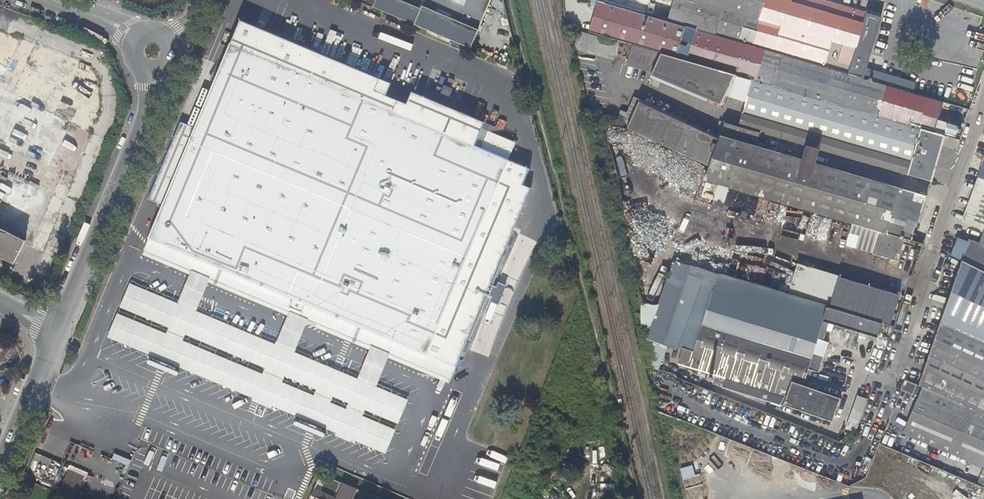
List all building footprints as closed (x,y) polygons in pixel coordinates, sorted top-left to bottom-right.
[(371,7),(468,48),(489,0),(374,0),(371,7)] [(943,102),(912,93),(668,21),(661,19),(604,2),(597,0),(591,0),(592,33),(633,45),(661,53),(943,135),(945,136),(947,128),(936,125),(943,102)] [(673,0),(666,0),(661,19),(668,21),(673,0)] [(668,21),(912,93),(915,83),(866,68),(881,18),(865,13),(826,2),(825,5),(818,3),(819,0),(673,0),(668,21)] [(392,83),(240,19),(194,127),(180,121),(179,122),(180,123),(149,198),(162,204),(148,238),(149,238),(456,368),(531,188),(523,185),(529,169),(508,160),(515,143),(482,130),(485,122),(412,92),(406,105),(386,96),(392,83)] [(936,170),(946,136),(945,136),(943,135),(661,53),(633,45),(627,65),(653,71),(651,77),(721,107),(727,95),(739,99),(740,96),(747,98),(743,113),(902,160),(936,170)] [(622,112),(617,124),(709,166),(718,141),(651,110),(653,106),(635,98),(628,114),(622,112)] [(719,137),(653,106),(651,110),(718,141),(719,137)] [(932,182),(936,170),(902,160),(743,113),(739,127),(760,133),(806,146),(932,182)] [(960,135),(963,124),(952,121),(948,132),(960,135)] [(719,136),(756,147),(760,133),(739,127),(725,123),(724,124),(722,129),(719,136)] [(815,164),(802,160),(756,147),(719,136),(719,137),(718,141),(709,166),(704,180),(879,231),(905,238),(911,240),(927,196),(835,170),(815,164)] [(806,146),(802,160),(815,164),(819,150),(806,146)] [(975,186),(962,223),(978,228),(983,223),(983,190),(975,186)] [(898,261),(905,238),(879,231),(873,253),(898,261)] [(352,443),(353,440),(386,454),(396,430),(363,416),(365,410),(398,424),(408,400),(375,386),(376,384),(378,384),(389,358),(450,384),(456,368),(149,238),(142,254),(190,275),(179,300),(180,301),(179,304),(130,283),(120,307),(169,328),(167,334),(118,313),(108,337),(157,358),(155,361),(172,368),(173,365),(253,398),(251,401),(271,409),(273,406),(336,433),(335,436),(352,443)] [(962,259),(969,240),(957,238),(951,254),(962,259)] [(962,259),(961,261),(983,272),(983,245),(978,243),(969,240),(962,259)] [(840,399),(807,387),(802,385),(807,369),(813,371),(818,373),(828,343),(822,341),(816,339),(822,321),(828,322),(877,337),(882,323),(764,288),(673,261),(647,335),(641,351),(648,354),(652,342),(662,345),(663,342),(684,349),(679,365),(715,376),(714,382),(722,385),(722,388),(782,407),(783,405),(831,422),(840,399)] [(940,323),(983,343),(983,272),(961,261),(951,292),(940,323)] [(822,341),(828,322),(822,321),(816,339),(822,341)] [(918,386),(922,388),(983,414),(983,343),(940,323),(918,386)] [(807,387),(813,371),(807,369),(802,385),(807,387)] [(912,395),(916,386),(905,381),(901,390),(912,395)] [(977,485),(983,488),(983,414),(922,388),(903,435),(983,469),(977,485)] [(845,429),(856,432),(868,399),(858,395),(845,429)] [(129,466),(131,460),(114,453),(112,459),(129,466)] [(118,488),(70,467),(59,490),(80,498),(113,498),(118,488)] [(325,498),(317,494),(326,476),(321,474),(311,495),(317,498),(316,498),(325,498)]
